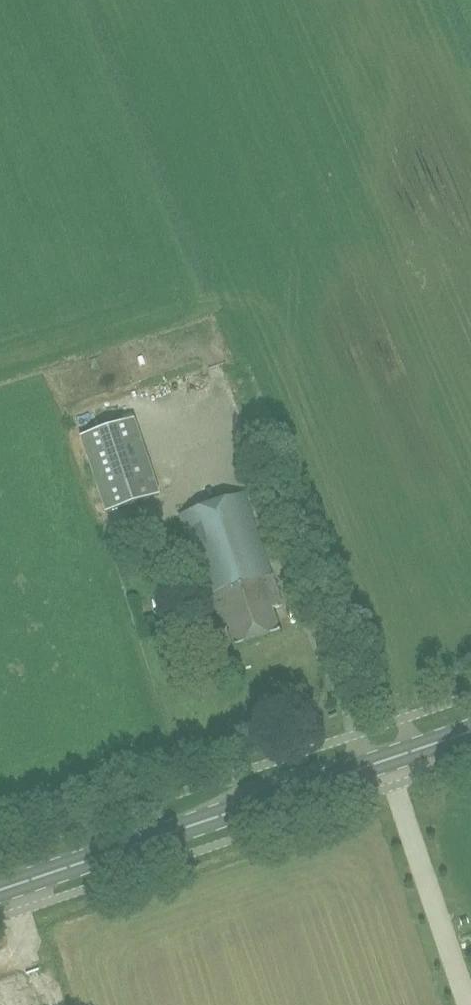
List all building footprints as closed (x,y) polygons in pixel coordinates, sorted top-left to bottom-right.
[(187,395),(178,398),(183,414),(192,412),(187,395)] [(78,438),(104,515),(157,497),(132,420),(78,438)] [(273,610),(284,606),(246,493),(211,504),(257,641),(281,633),(273,610)] [(257,641),(211,504),(177,516),(209,613),(214,612),(219,628),(225,626),(233,649),(257,641)] [(28,1004),(13,953),(0,957),(0,1004),(25,1004),(28,1004)]
